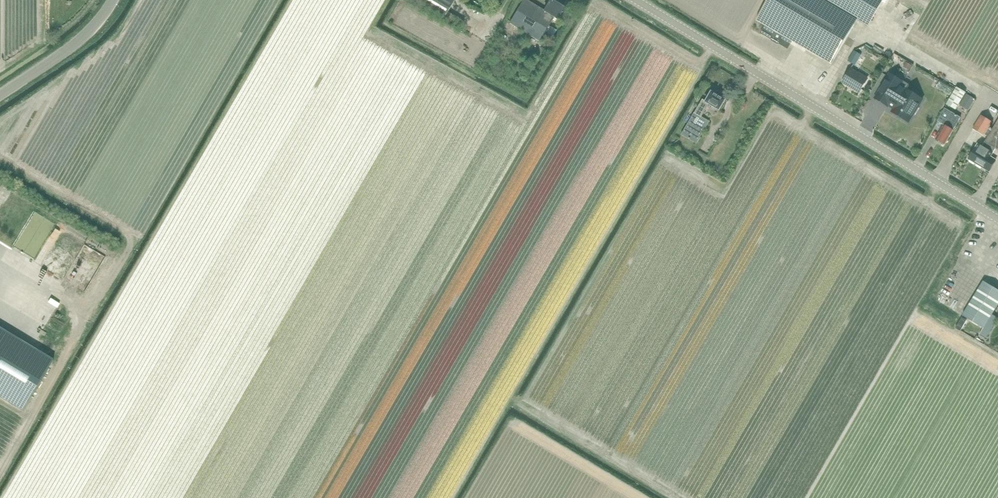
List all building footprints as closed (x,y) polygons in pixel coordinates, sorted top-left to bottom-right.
[(444,18),(460,27),(464,22),(448,12),(455,0),(414,0),(444,18)] [(553,0),(551,0),(544,11),(527,0),(524,0),(510,24),(540,42),(553,18),(558,21),(565,8),(553,0)] [(884,0),(769,0),(757,21),(765,26),(761,34),(788,49),(793,42),(832,65),(858,21),(869,27),(884,0)] [(914,3),(905,16),(913,22),(922,9),(914,3)] [(911,37),(916,26),(909,23),(904,34),(911,37)] [(503,31),(498,38),(507,43),(511,36),(503,31)] [(855,66),(862,55),(855,51),(848,61),(855,66)] [(907,62),(904,67),(909,70),(912,65),(907,62)] [(861,91),(868,78),(851,68),(843,83),(850,87),(852,85),(861,91)] [(923,99),(906,89),(906,90),(901,87),(903,82),(890,74),(875,99),(888,107),(889,106),(894,109),(892,112),(909,122),(914,114),(915,115),(920,108),(918,107),(923,99)] [(966,93),(963,91),(957,87),(947,105),(956,110),(966,93)] [(718,111),(724,101),(710,93),(705,101),(702,99),(681,135),(696,144),(709,122),(701,117),(708,105),(718,111)] [(976,99),(968,95),(962,106),(970,110),(976,99)] [(944,125),(936,139),(945,145),(961,118),(952,112),(945,108),(937,121),(944,125)] [(997,150),(997,121),(992,130),(989,128),(993,122),(982,115),(973,129),(984,136),(985,135),(988,137),(982,147),(978,144),(969,160),(989,172),(996,160),(990,156),(995,149),(997,150)] [(15,181),(13,186),(22,190),(24,185),(15,181)] [(15,220),(18,213),(12,211),(9,217),(15,220)] [(6,222),(2,229),(7,232),(11,225),(6,222)] [(965,261),(971,264),(975,256),(968,253),(965,261)] [(993,314),(997,306),(997,290),(984,281),(963,316),(973,322),(983,328),(979,335),(987,339),(997,320),(997,318),(993,314)] [(962,317),(956,328),(961,331),(967,320),(962,317)] [(54,361),(53,360),(48,369),(0,341),(0,397),(23,411),(54,361)]
